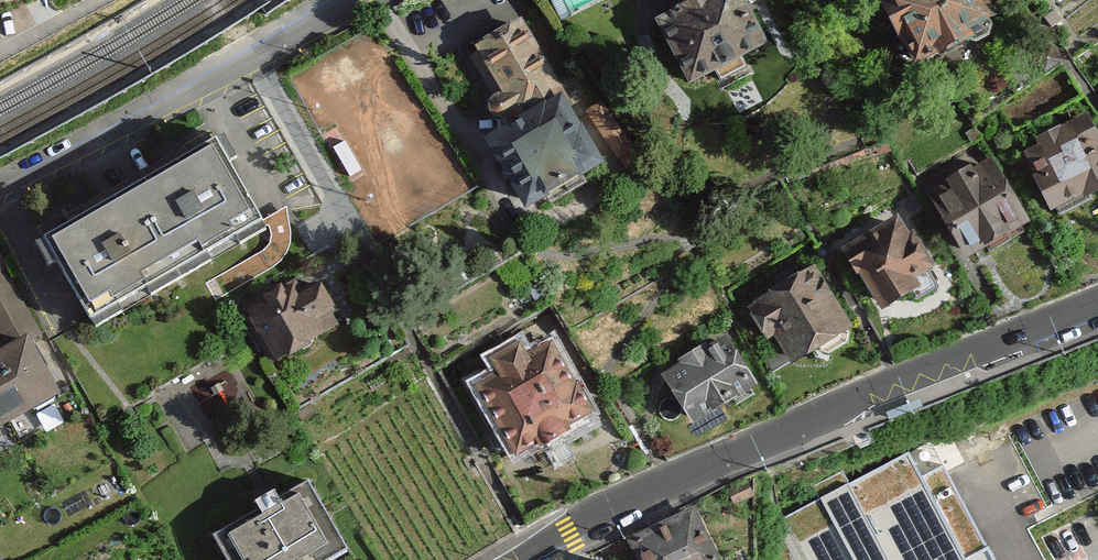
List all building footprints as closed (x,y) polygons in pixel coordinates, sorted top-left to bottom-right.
[(742,0),(701,0),(654,22),(686,90),(766,53),(742,0)] [(901,73),(999,27),(986,0),(879,0),(869,5),(901,73)] [(498,127),(566,85),(523,17),(478,45),(483,54),(471,61),(493,95),(482,101),(498,127)] [(487,132),(536,207),(552,199),(562,201),(591,184),(587,174),(613,161),(583,114),(566,85),(498,127),(487,132)] [(604,102),(583,114),(613,161),(633,143),(604,102)] [(1097,198),(1097,143),(1089,120),(1022,147),(1050,217),(1097,198)] [(215,136),(44,233),(92,317),(263,220),(215,136)] [(952,183),(933,195),(973,261),(1034,224),(993,158),(978,168),(973,160),(948,176),(952,183)] [(936,267),(900,212),(841,250),(882,314),(924,287),(918,278),(936,267)] [(0,349),(29,334),(38,329),(0,258),(0,348),(0,349)] [(859,332),(819,264),(751,304),(791,372),(859,332)] [(242,309),(276,363),(327,332),(317,317),(338,304),(323,280),(302,292),(293,277),(242,309)] [(697,424),(763,384),(729,330),(664,370),(697,424)] [(0,349),(0,429),(62,396),(29,334),(0,349)] [(474,382),(519,462),(600,417),(556,338),(531,353),(522,338),(488,357),(495,370),(474,382)] [(934,447),(782,529),(789,542),(766,554),(769,559),(995,559),(934,447)] [(214,537),(228,559),(358,559),(310,480),(214,537)] [(641,559),(727,559),(698,503),(629,537),(641,559)]
